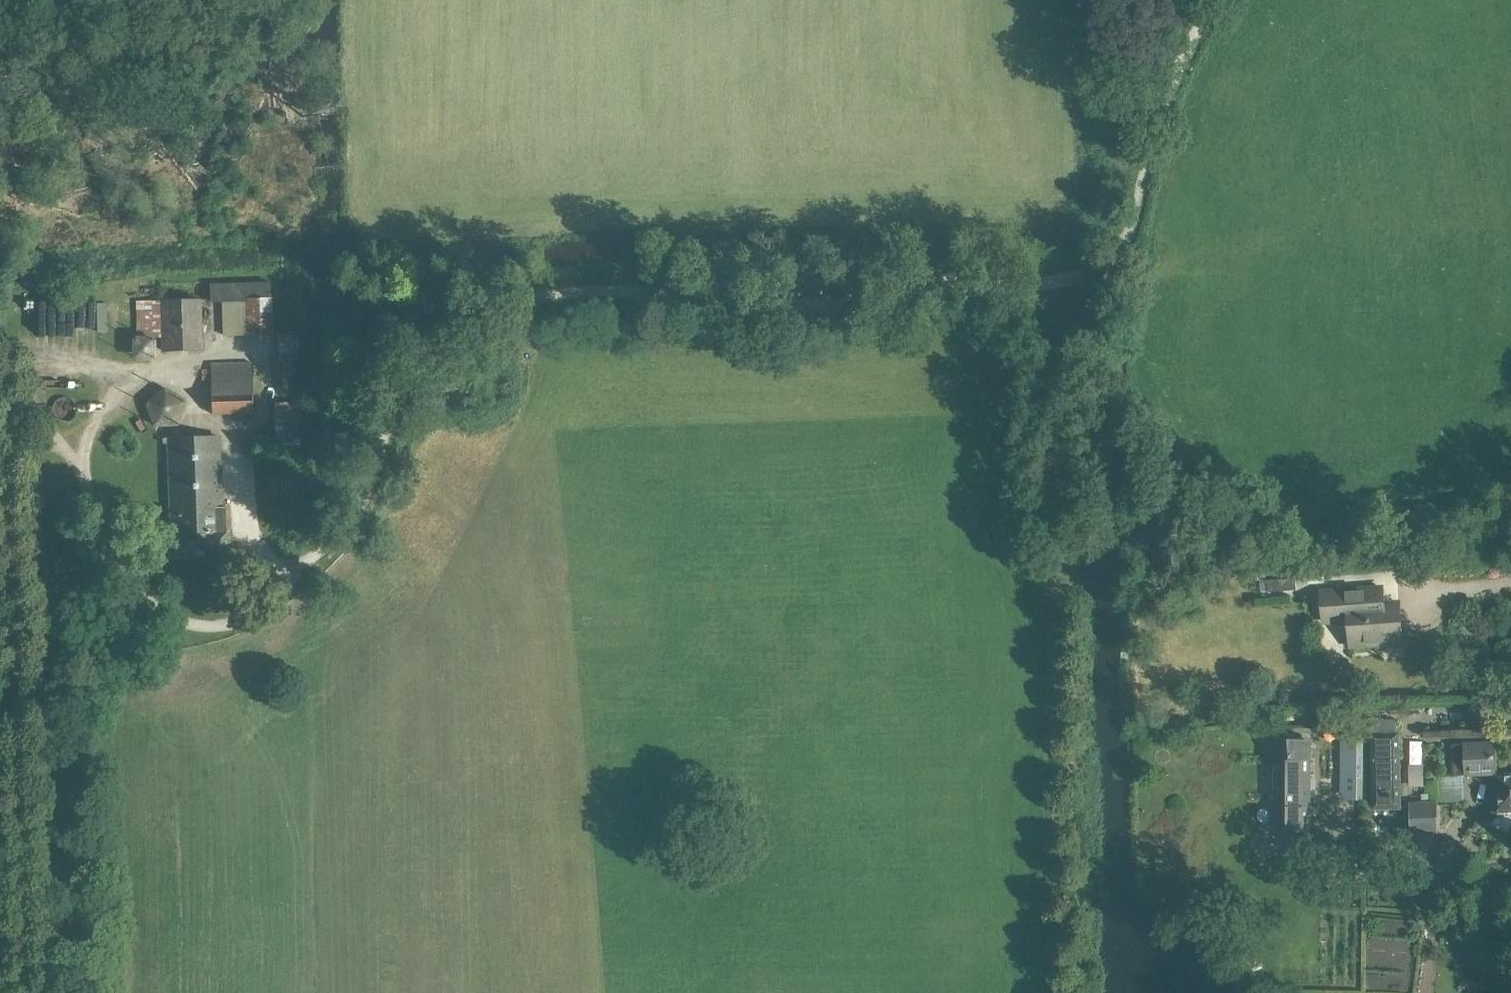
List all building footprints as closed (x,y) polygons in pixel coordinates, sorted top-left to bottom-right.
[(222,338),(272,336),(271,284),(221,286),(222,338)] [(202,352),(200,302),(136,304),(137,339),(162,338),(162,354),(202,352)] [(279,363),(299,362),(298,335),(278,336),(279,363)] [(159,341),(138,341),(139,361),(160,360),(159,341)] [(211,417),(252,415),(251,364),(210,365),(211,417)] [(163,388),(145,402),(154,427),(180,424),(186,404),(168,388),(163,388)] [(276,447),(299,446),(297,405),(274,406),(276,447)] [(222,509),(220,439),(166,440),(166,445),(169,445),(172,522),(173,559),(227,557),(225,509),(222,509)] [(1287,579),(1269,580),(1270,592),(1288,591),(1287,579)] [(1383,588),(1322,592),(1324,622),(1350,620),(1352,646),(1357,646),(1357,648),(1370,647),(1370,645),(1403,642),(1400,602),(1384,604),(1383,588)] [(1399,734),(1373,734),(1374,809),(1401,808),(1399,734)] [(1280,739),(1280,831),(1312,831),(1313,739),(1280,739)] [(1344,740),(1344,778),(1362,778),(1363,740),(1344,740)] [(1495,745),(1455,746),(1456,776),(1465,776),(1496,774),(1496,773),(1495,745)] [(1496,773),(1496,774),(1498,812),(1510,812),(1510,772),(1496,773)] [(1413,834),(1441,833),(1439,800),(1412,801),(1413,834)]
